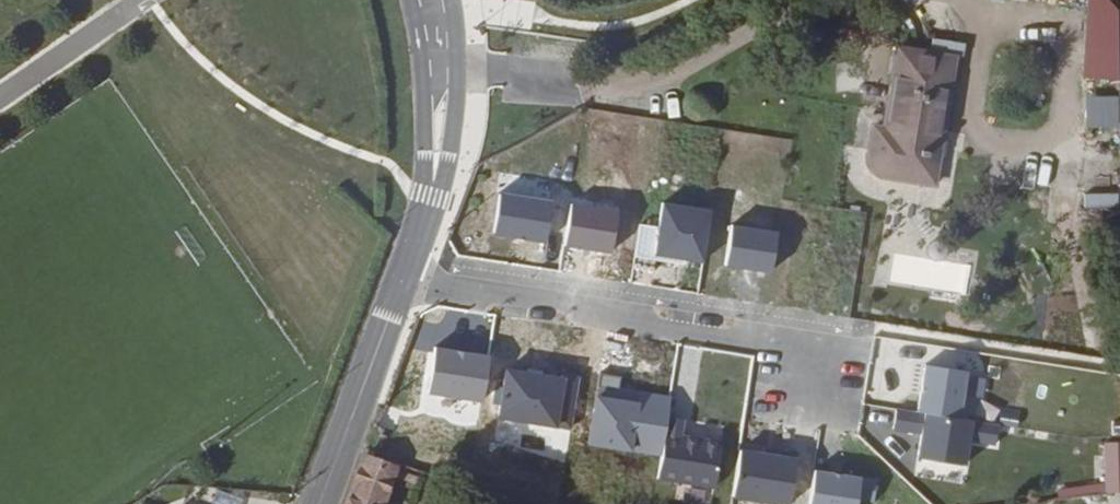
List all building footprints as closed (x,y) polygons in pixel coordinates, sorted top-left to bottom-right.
[(1109,5),(1086,1),(1086,85),(1119,85),(1119,17),(1109,5)] [(939,187),(959,64),(902,54),(889,134),(877,133),(872,169),(874,174),(876,176),(879,178),(888,181),(939,187)] [(547,198),(501,192),(495,235),(541,242),(547,198)] [(620,208),(571,201),(565,246),(614,253),(620,208)] [(709,212),(662,204),(658,225),(638,222),(633,255),(702,265),(709,212)] [(775,232),(729,225),(723,264),(769,272),(775,232)] [(482,355),(434,349),(427,393),(476,400),(482,355)] [(968,371),(924,363),(915,410),(959,418),(968,371)] [(565,377),(504,370),(498,418),(559,426),(565,377)] [(414,393),(395,386),(383,422),(402,428),(414,393)] [(666,400),(596,387),(588,442),(658,454),(664,417),(666,400)] [(923,412),(917,455),(968,463),(973,421),(923,412)] [(722,428),(664,417),(658,454),(655,479),(713,489),(722,428)] [(737,448),(731,496),(777,503),(789,503),(794,457),(737,448)] [(1099,451),(1098,503),(1100,503),(1119,502),(1119,450),(1099,451)] [(399,476),(368,462),(352,503),(388,503),(399,476)] [(813,471),(809,503),(857,503),(861,478),(813,471)]
